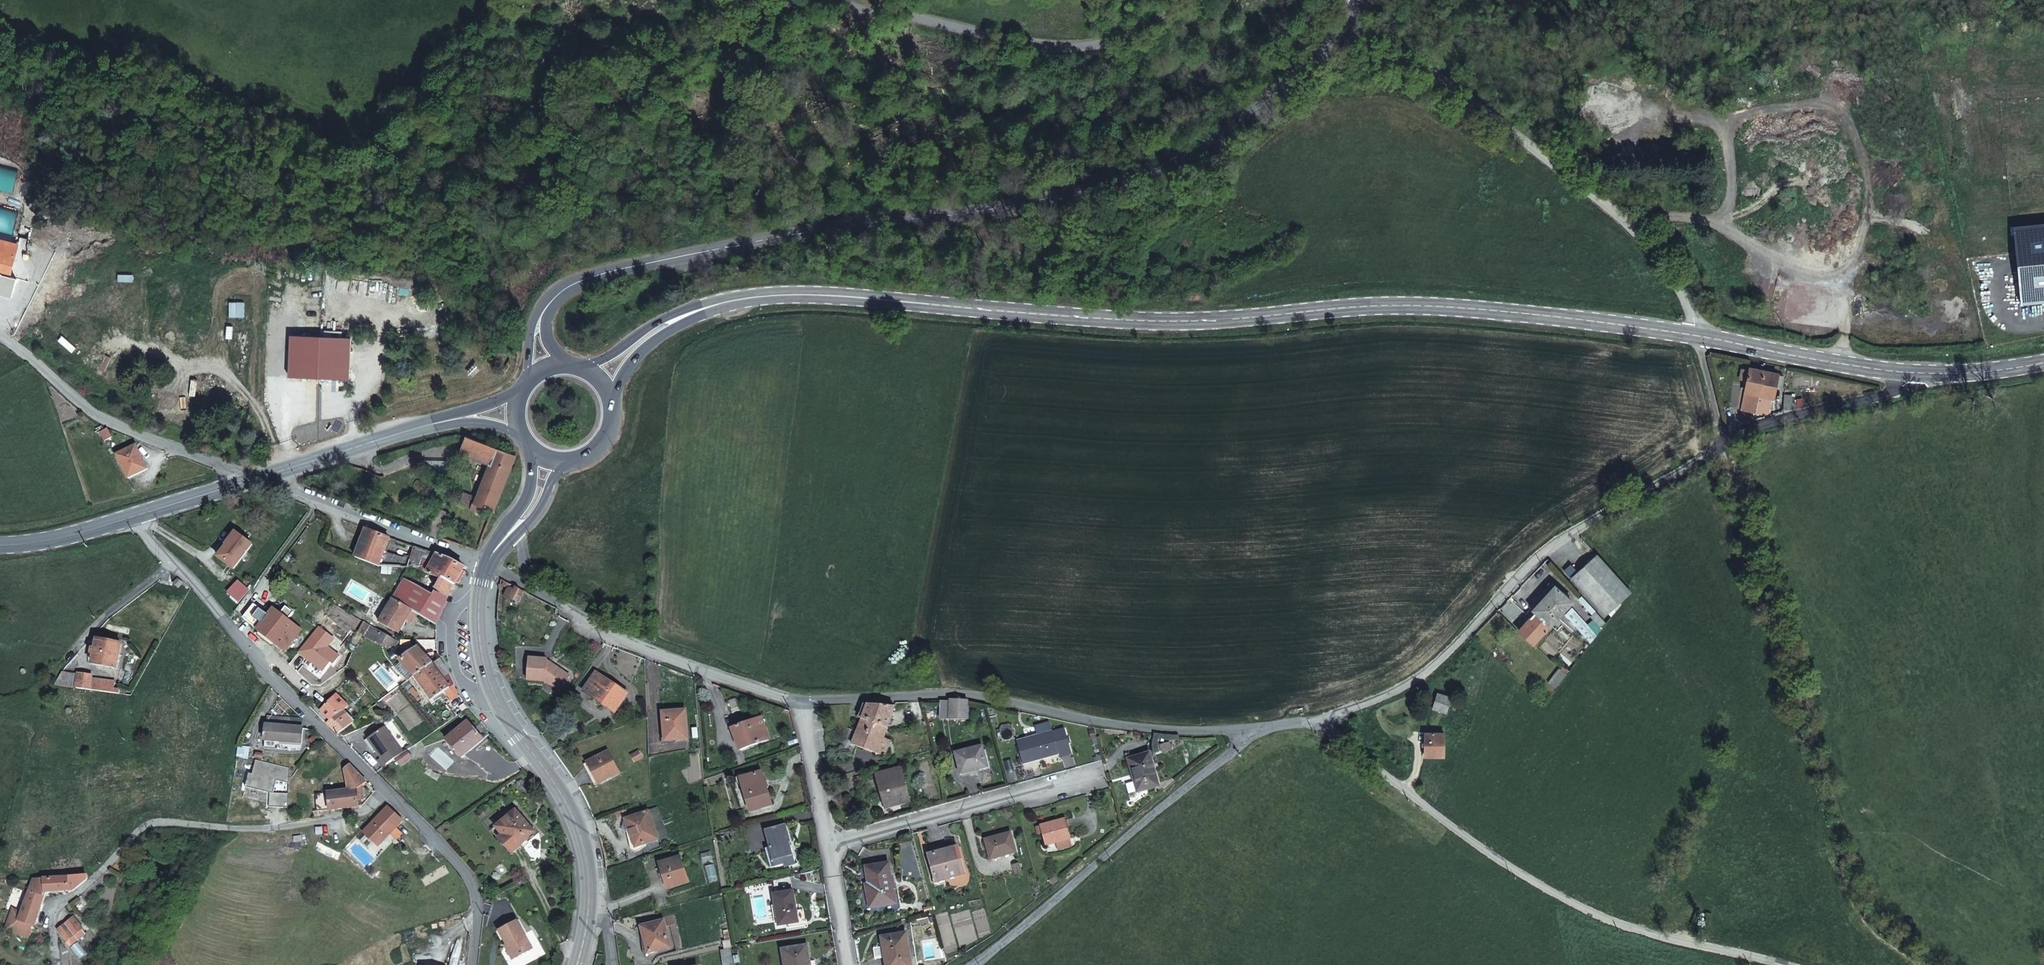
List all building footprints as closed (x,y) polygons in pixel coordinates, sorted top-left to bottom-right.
[(2015,228),(2023,304),(2043,301),(2043,225),(2015,228)] [(281,338),(280,380),(341,381),(341,339),(281,338)] [(1782,372),(1764,367),(1749,363),(1747,366),(1743,366),(1741,373),(1746,375),(1740,394),(1749,396),(1748,406),(1754,407),(1758,408),(1758,406),(1763,407),(1767,393),(1770,394),(1773,381),(1779,383),(1782,372)] [(1776,405),(1784,406),(1787,395),(1779,393),(1776,405)] [(469,501),(488,508),(511,451),(464,435),(459,434),(453,449),(486,462),(471,498),(469,501)] [(134,447),(117,457),(129,479),(146,469),(134,447)] [(467,507),(469,501),(471,498),(450,490),(447,500),(467,507)] [(408,568),(411,557),(407,556),(404,558),(384,551),(390,538),(366,529),(355,556),(378,565),(396,567),(408,568)] [(236,532),(218,556),(235,569),(253,544),(236,532)] [(414,546),(411,557),(408,568),(419,569),(422,558),(429,560),(433,553),(414,546)] [(448,559),(437,554),(427,572),(441,578),(455,584),(465,568),(448,559)] [(1605,615),(1631,591),(1626,585),(1598,555),(1578,572),(1570,564),(1564,570),(1605,615)] [(455,584),(441,578),(432,593),(405,578),(394,596),(393,598),(412,610),(436,625),(449,596),(455,584)] [(229,591),(240,601),(249,590),(239,581),(229,591)] [(513,600),(520,588),(516,586),(512,593),(508,590),(506,595),(513,600)] [(1528,616),(1531,618),(1536,613),(1550,625),(1565,609),(1571,602),(1555,587),(1528,616)] [(300,630),(251,590),(237,610),(285,649),(300,630)] [(412,610),(393,598),(379,621),(398,634),(412,610)] [(1531,618),(1519,630),(1534,644),(1550,625),(1536,613),(1531,618)] [(396,642),(370,626),(367,624),(360,635),(378,645),(379,643),(390,650),(392,648),(397,649),(401,642),(396,642)] [(121,643),(97,639),(95,648),(92,647),(91,652),(95,653),(93,664),(116,668),(121,643)] [(432,663),(417,648),(409,656),(403,651),(402,653),(401,659),(404,662),(402,663),(417,679),(432,663)] [(550,659),(546,659),(546,656),(528,656),(528,679),(534,679),(547,679),(562,687),(571,671),(555,662),(550,661),(550,659)] [(432,663),(417,679),(432,700),(450,688),(454,685),(447,676),(443,678),(432,663)] [(597,672),(583,689),(613,712),(626,694),(597,672)] [(79,674),(77,688),(121,694),(121,691),(116,690),(117,683),(93,679),(93,676),(79,674)] [(1449,695),(1434,691),(1430,707),(1444,711),(1447,701),(1449,695)] [(342,721),(350,727),(360,720),(349,710),(353,705),(339,694),(321,715),(333,724),(337,720),(339,718),(342,721)] [(431,711),(436,720),(460,703),(455,695),(431,711)] [(967,699),(950,699),(949,718),(966,718),(967,699)] [(896,706),(867,705),(863,715),(857,713),(856,717),(861,719),(887,729),(896,706)] [(664,741),(687,739),(684,711),(662,713),(664,741)] [(265,748),(278,749),(278,742),(301,743),(302,728),(301,728),(302,719),(268,717),(267,725),(266,725),(265,748)] [(734,727),(742,748),(769,739),(761,718),(734,727)] [(861,719),(856,732),(848,729),(839,751),(852,756),(856,747),(884,758),(890,742),(883,739),(887,729),(861,719)] [(1035,723),(1038,733),(1050,730),(1047,720),(1035,723)] [(466,721),(446,739),(462,757),(482,738),(466,721)] [(386,765),(395,759),(402,753),(388,728),(370,738),(386,765)] [(1021,762),(1056,752),(1068,749),(1062,728),(1050,731),(1050,730),(1038,733),(1015,739),(1021,762)] [(1445,756),(1445,733),(1426,733),(1426,756),(1445,756)] [(955,751),(960,772),(987,765),(982,745),(955,751)] [(400,767),(412,759),(406,751),(402,753),(395,759),(400,767)] [(588,762),(598,782),(599,783),(618,772),(607,751),(588,762)] [(631,755),(634,761),(641,756),(638,751),(631,755)] [(1149,752),(1128,757),(1137,790),(1158,784),(1149,752)] [(287,805),(288,791),(272,791),(276,778),(289,781),(290,768),(256,760),(252,772),(249,772),(246,785),(269,791),(269,804),(287,805)] [(594,785),(598,782),(588,762),(583,765),(594,785)] [(316,795),(317,811),(359,806),(359,800),(364,799),(363,785),(366,782),(350,765),(345,769),(349,790),(316,795)] [(900,803),(909,801),(900,768),(878,775),(883,795),(886,794),(889,805),(900,802),(900,803)] [(763,771),(742,778),(751,810),(772,804),(763,771)] [(361,829),(373,841),(385,830),(386,832),(387,833),(400,819),(386,804),(361,829)] [(659,840),(671,836),(659,806),(636,815),(635,811),(624,815),(636,847),(659,838),(659,840)] [(514,810),(492,829),(511,851),(527,838),(527,837),(533,831),(514,810)] [(1039,823),(1045,843),(1057,840),(1070,837),(1071,837),(1065,816),(1039,823)] [(788,825),(766,830),(776,867),(785,865),(786,868),(797,864),(791,843),(793,843),(788,825)] [(385,830),(373,841),(375,844),(387,833),(386,832),(385,830)] [(983,838),(989,858),(1015,851),(1009,831),(983,838)] [(1070,837),(1057,840),(1058,847),(1072,843),(1070,837)] [(928,853),(935,880),(964,872),(956,845),(928,853)] [(681,855),(660,862),(668,887),(689,880),(681,855)] [(870,905),(895,900),(887,861),(866,865),(871,894),(868,894),(870,905)] [(72,891),(88,878),(87,875),(68,877),(68,878),(69,891),(72,891)] [(45,891),(69,891),(68,878),(45,879),(45,891)] [(45,879),(35,880),(22,912),(17,910),(14,918),(19,921),(17,927),(30,932),(33,926),(35,926),(45,891),(45,879)] [(793,890),(773,893),(779,926),(799,922),(793,890)] [(664,920),(642,925),(648,951),(670,946),(666,926),(677,924),(675,914),(664,917),(664,920)] [(74,917),(67,924),(76,935),(83,929),(74,917)] [(497,930),(514,958),(532,948),(515,919),(497,930)] [(69,942),(76,935),(67,924),(60,930),(69,942)] [(911,964),(905,931),(882,935),(887,964),(906,964),(911,964)] [(782,949),(785,964),(805,964),(804,963),(810,962),(807,945),(782,949)] [(733,953),(732,947),(731,946),(724,947),(725,954),(733,953)] [(733,953),(725,954),(722,955),(724,964),(735,964),(733,953)]
